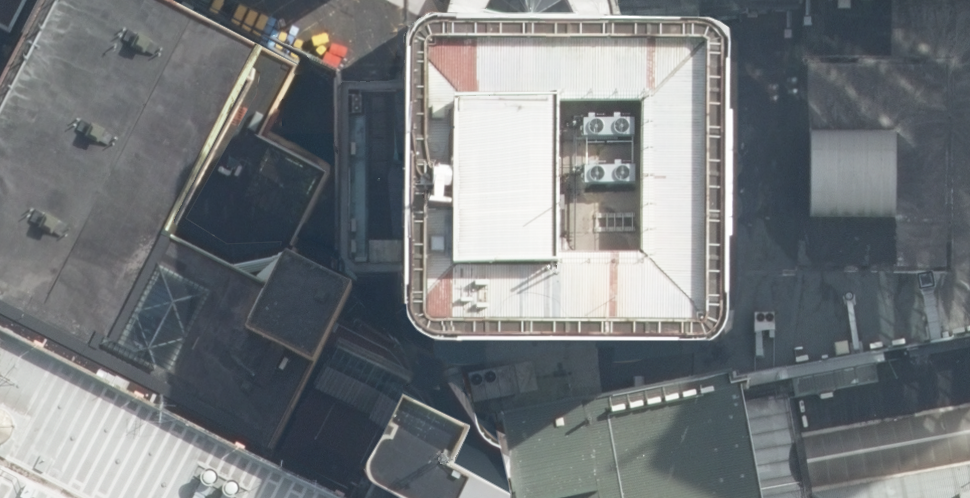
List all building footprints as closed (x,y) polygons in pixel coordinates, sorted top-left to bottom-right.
[(516,460),(478,441),(484,429),(408,391),(417,374),(409,359),(339,323),(357,287),(341,279),(290,253),(331,170),(262,135),(271,118),(276,107),(298,63),(263,45),(247,37),(174,0),(38,0),(0,74),(0,497),(523,497),(516,460)] [(38,0),(24,0),(13,22),(0,15),(0,74),(38,0)] [(622,7),(620,0),(454,0),(451,10),(622,7)] [(732,333),(721,340),(485,339),(509,420),(738,386),(969,345),(969,0),(743,0),(717,6),(733,11),(744,22),(751,39),(750,310),(743,325),(732,333)] [(744,22),(733,11),(717,6),(622,7),(451,10),(441,10),(432,14),(421,20),(413,37),(412,74),(412,271),(412,314),(421,330),(436,339),(485,339),(721,340),(732,333),(743,325),(750,310),(751,39),(744,22)] [(738,386),(754,471),(759,497),(969,497),(969,345),(738,386)] [(738,386),(509,420),(516,460),(523,497),(759,497),(754,471),(738,386)]
